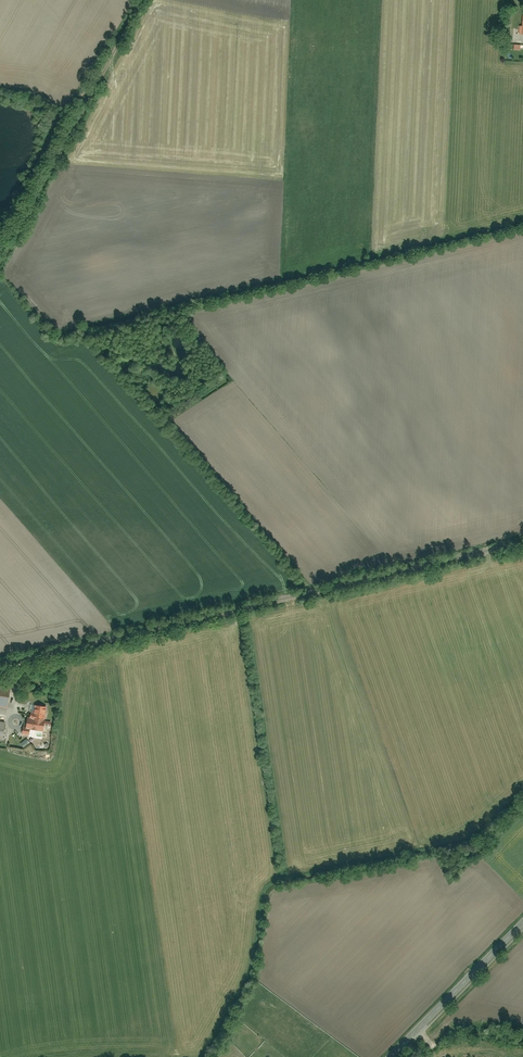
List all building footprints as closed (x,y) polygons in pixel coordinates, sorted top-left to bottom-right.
[(8,707),(10,687),(0,686),(0,706),(8,707)] [(35,706),(33,718),(28,718),(26,728),(44,731),(46,720),(44,720),(46,707),(35,706)]
